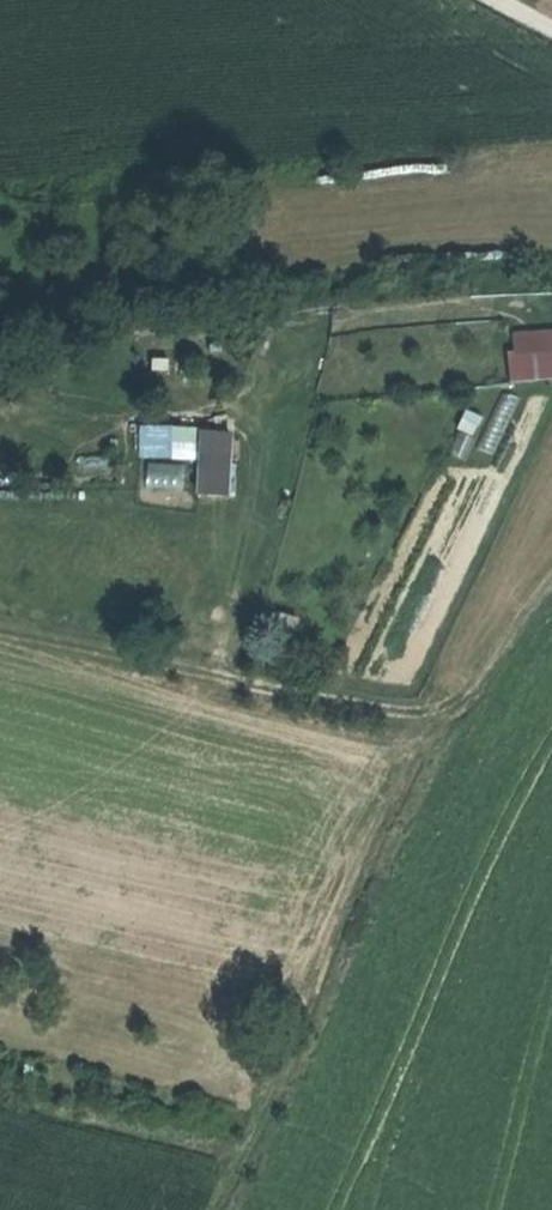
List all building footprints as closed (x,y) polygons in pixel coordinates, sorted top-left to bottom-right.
[(551,376),(551,331),(513,334),(516,379),(551,376)] [(199,459),(200,431),(143,428),(141,456),(199,459)] [(230,495),(232,432),(200,431),(199,459),(198,493),(230,495)]
